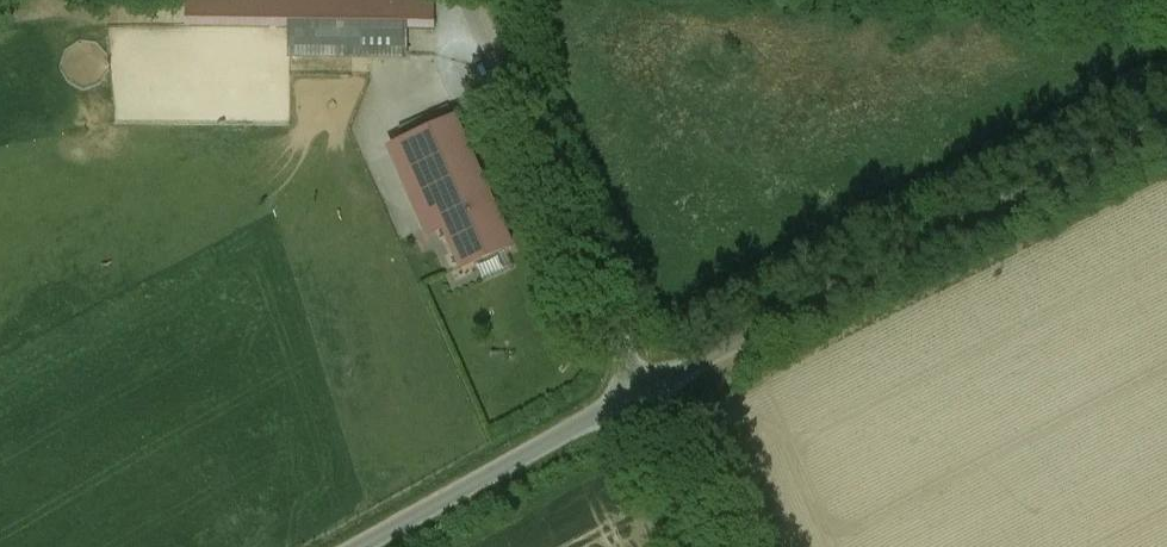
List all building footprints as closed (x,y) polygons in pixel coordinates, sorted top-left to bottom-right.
[(189,28),(289,28),(289,61),(409,62),(410,33),(436,34),(436,0),(189,0),(189,28)] [(387,151),(426,239),(444,231),(493,209),(454,121),(387,151)] [(512,250),(493,209),(444,231),(463,272),(512,250)]
